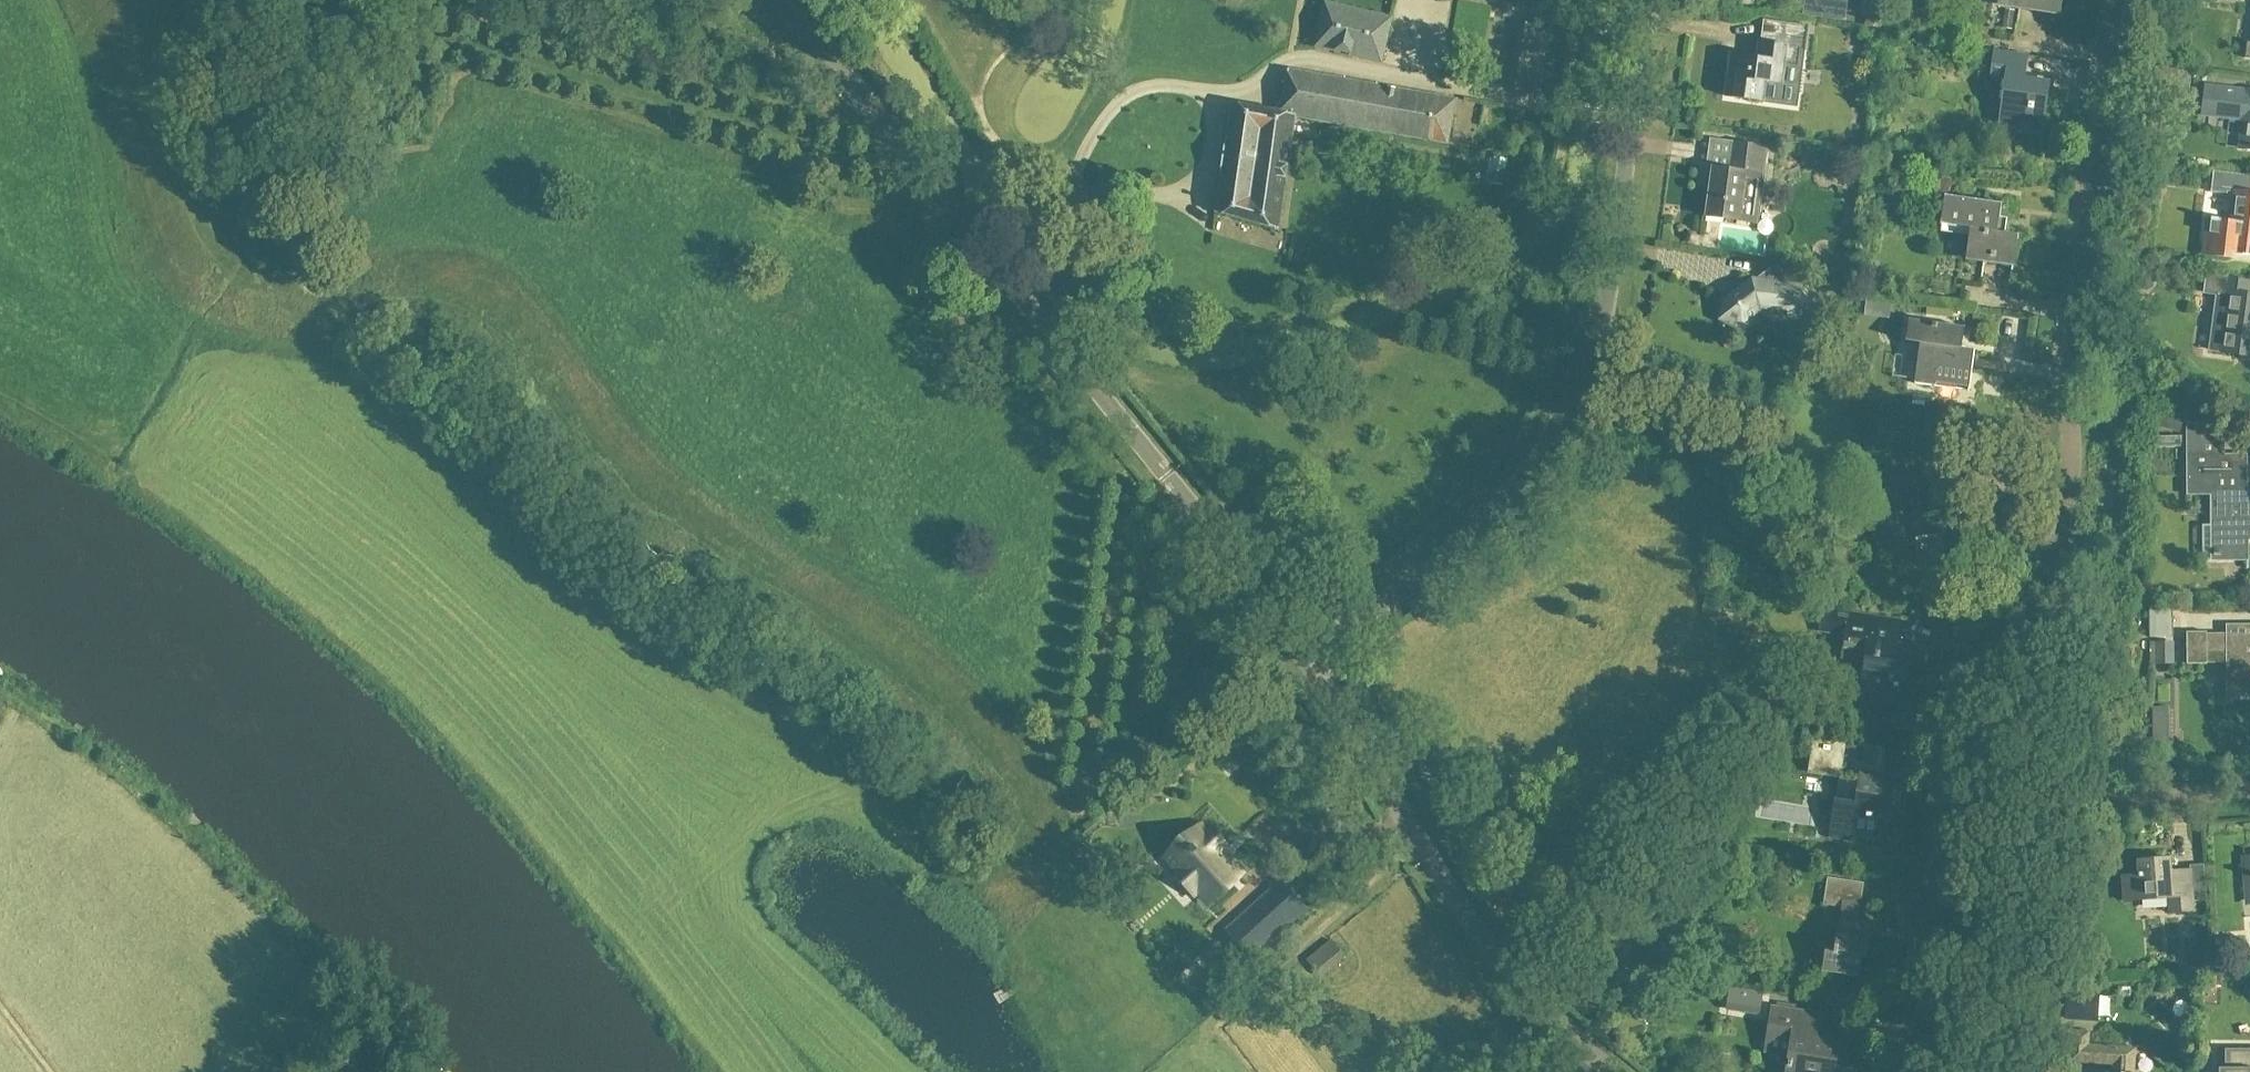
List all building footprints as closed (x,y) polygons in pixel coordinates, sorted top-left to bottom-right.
[(1863,12),(1869,13),(1867,24),(1881,26),(1885,0),(1864,0),(1863,12)] [(1998,4),(2058,12),(2060,0),(1998,0),(1998,4)] [(1390,18),(1327,3),(1317,45),(1380,60),(1390,18)] [(2005,7),(2002,28),(2012,30),(2015,9),(2005,7)] [(1807,25),(1763,19),(1758,59),(1732,55),(1726,96),(1763,101),(1762,105),(1778,107),(1784,63),(1797,64),(1799,48),(1804,48),(1807,25)] [(1513,88),(1540,92),(1551,30),(1524,26),(1513,88)] [(2039,135),(2047,83),(2021,79),(2025,55),(1993,50),(1990,76),(2005,79),(1998,129),(2039,135)] [(1289,69),(1281,112),(1295,115),(1405,135),(1410,107),(1387,102),(1390,87),(1289,69)] [(2205,85),(2201,113),(2242,118),(2238,148),(2249,150),(2249,91),(2205,85)] [(1456,99),(1390,87),(1387,102),(1410,107),(1405,135),(1448,143),(1456,99)] [(1295,115),(1281,112),(1232,105),(1216,213),(1278,231),(1295,115)] [(1766,146),(1734,142),(1709,139),(1703,188),(1709,189),(1706,215),(1741,220),(1759,223),(1765,179),(1762,179),(1766,146)] [(2213,170),(2210,191),(2234,194),(2230,222),(2218,220),(2218,219),(2207,217),(2202,254),(2230,257),(2231,252),(2249,255),(2249,175),(2213,170)] [(2000,203),(1944,195),(1940,225),(1970,229),(1966,259),(2012,266),(2016,236),(1996,234),(2000,203)] [(2247,295),(2249,282),(2218,277),(2216,293),(2229,295),(2222,351),(2249,354),(2249,295),(2247,295)] [(1817,301),(1807,289),(1750,280),(1723,301),(1721,317),(1742,330),(1760,318),(1802,322),(1817,301)] [(1968,390),(1971,370),(1974,349),(1960,347),(1963,327),(1909,320),(1906,341),(1919,343),(1916,363),(1914,383),(1968,390)] [(2158,410),(2155,423),(2179,430),(2183,417),(2158,410)] [(2187,455),(2188,495),(2210,495),(2211,561),(2249,560),(2249,540),(2249,490),(2239,490),(2239,454),(2226,454),(2187,455)] [(1842,589),(1826,586),(1824,602),(1840,605),(1842,589)] [(1900,619),(1822,608),(1818,631),(1846,635),(1844,647),(1841,661),(1865,664),(1859,700),(1900,706),(1909,646),(1897,644),(1900,619)] [(2226,624),(2226,631),(2186,632),(2186,663),(2206,663),(2206,652),(2224,652),(2225,691),(2225,698),(2249,699),(2249,623),(2226,624)] [(2175,664),(2175,641),(2156,641),(2156,664),(2175,664)] [(2128,700),(2114,699),(2112,717),(2126,719),(2128,700)] [(1876,746),(1824,738),(1813,736),(1808,774),(1837,778),(1828,836),(1851,839),(1852,834),(1884,839),(1894,778),(1881,776),(1886,748),(1876,746)] [(1183,839),(1167,854),(1176,863),(1209,899),(1240,871),(1220,850),(1225,845),(1207,826),(1202,830),(1198,825),(1183,839)] [(2138,862),(2139,876),(2122,877),(2124,903),(2169,899),(2170,914),(2194,912),(2193,902),(2206,901),(2203,863),(2190,864),(2190,871),(2171,873),(2170,860),(2138,862)] [(1857,923),(1863,883),(1827,878),(1824,900),(1842,902),(1835,951),(1825,949),(1822,972),(1859,977),(1862,956),(1867,957),(1871,925),(1857,923)] [(1264,897),(1228,930),(1252,957),(1288,924),(1264,897)] [(1344,953),(1331,937),(1306,958),(1319,974),(1344,953)] [(2211,966),(2184,969),(2186,978),(2213,975),(2211,966)] [(1773,1009),(1766,1052),(1792,1056),(1789,1071),(1839,1071),(1844,1045),(1815,1040),(1818,1017),(1773,1009)] [(2066,1062),(2111,1066),(2110,1071),(2133,1071),(2135,1049),(2085,1044),(2086,1033),(2069,1031),(2066,1062)] [(2242,1048),(2242,1068),(2220,1068),(2220,1071),(2249,1071),(2249,1048),(2242,1048)]
